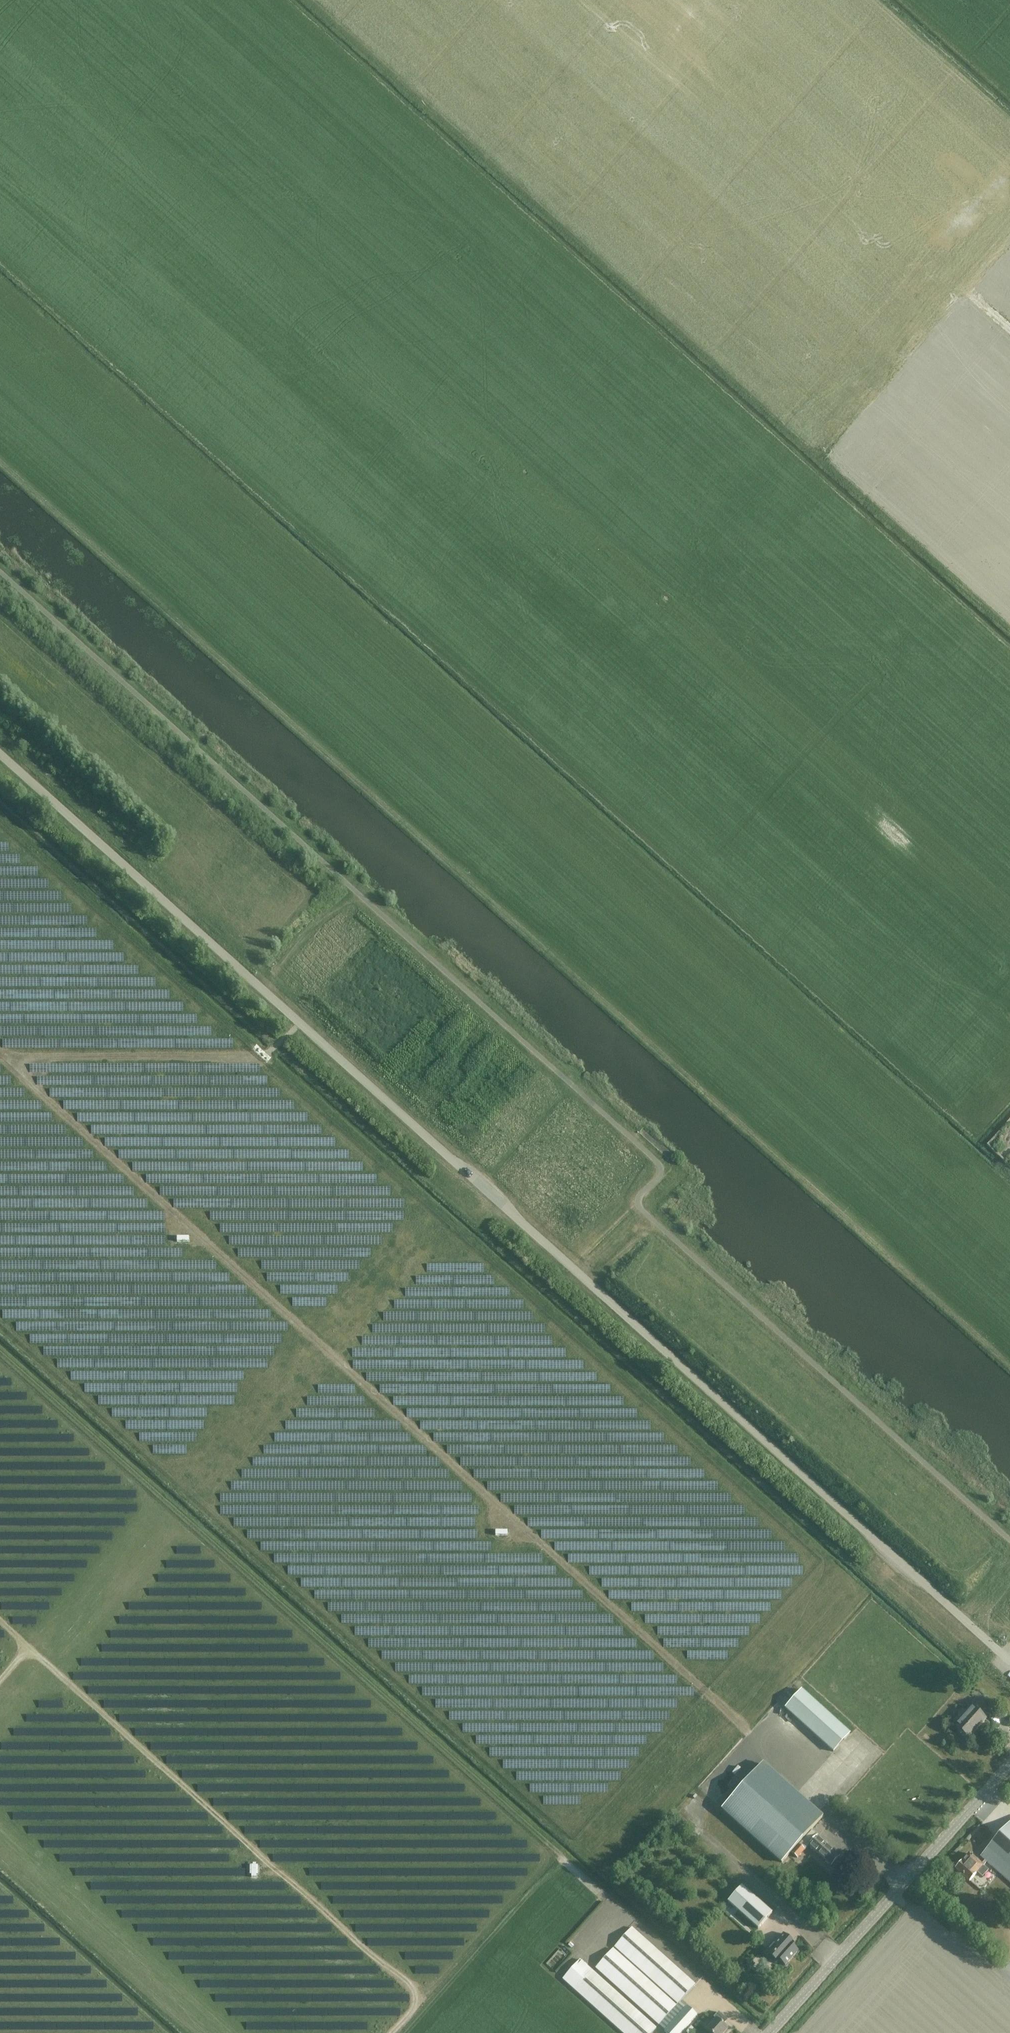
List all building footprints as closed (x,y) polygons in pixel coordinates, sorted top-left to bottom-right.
[(833,1752),(850,1734),(802,1690),(786,1708),(833,1752)] [(981,1713),(987,1706),(978,1698),(971,1705),(973,1707),(956,1726),(969,1738),(986,1719),(981,1713)] [(823,1817),(762,1764),(722,1809),(782,1863),(823,1817)] [(960,1863),(959,1863),(957,1865),(956,1867),(955,1869),(969,1881),(977,1872),(982,1877),(988,1871),(983,1866),(987,1861),(1009,1882),(1009,1823),(981,1856),(985,1860),(981,1864),(969,1854),(960,1863)] [(800,1846),(792,1853),(798,1858),(809,1846),(831,1866),(840,1856),(817,1837),(818,1836),(813,1831),(800,1846)] [(728,1902),(758,1929),(772,1913),(742,1886),(728,1902)] [(659,2025),(665,2031),(665,2032),(666,2032),(682,2032),(697,2016),(687,2007),(686,2008),(679,2002),(695,1984),(632,1927),(614,1947),(678,2004),(677,2005),(613,1949),(595,1968),(659,2025)] [(794,1943),(783,1933),(766,1953),(777,1963),(779,1960),(785,1966),(798,1951),(792,1946),(794,1943)] [(580,1960),(563,1979),(622,2032),(651,2032),(657,2027),(580,1960)] [(728,2029),(723,2025),(728,2020),(719,2012),(714,2017),(716,2020),(707,2030),(710,2032),(725,2032),(728,2029)]
